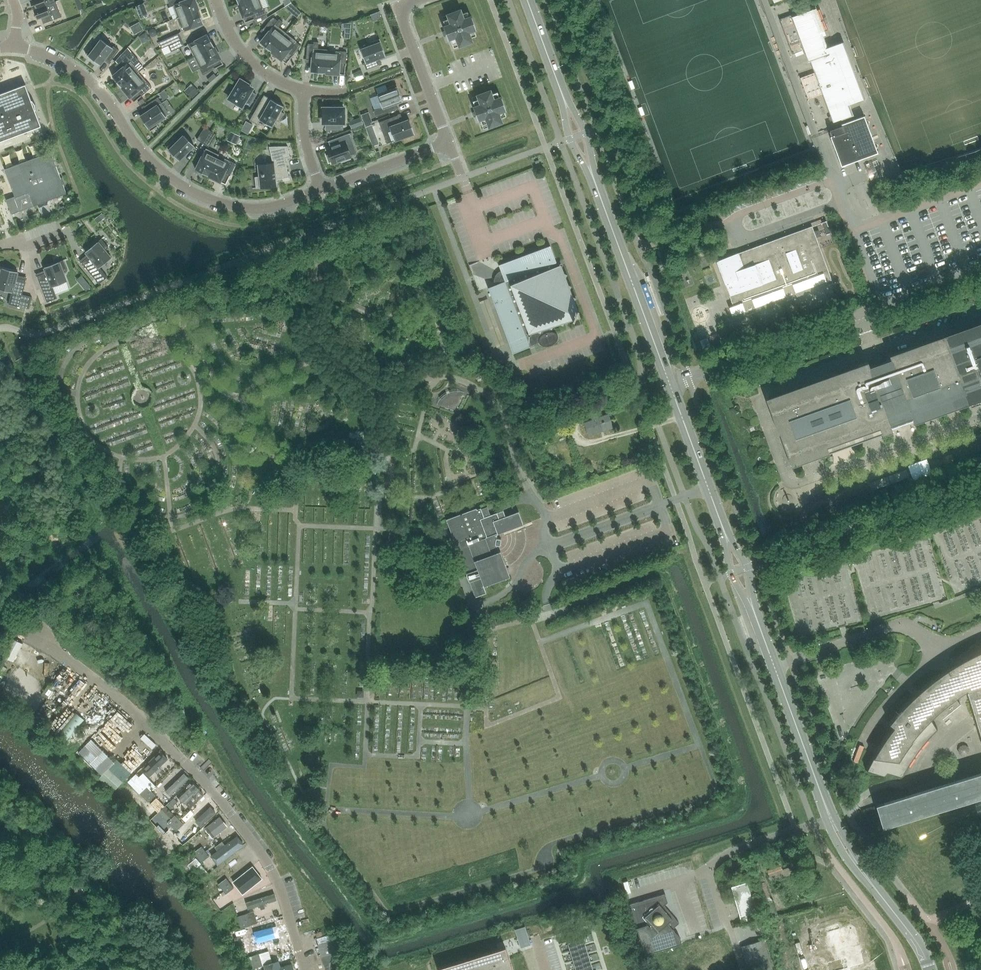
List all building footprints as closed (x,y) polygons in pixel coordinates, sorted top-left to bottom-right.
[(30,0),(33,10),(49,4),(54,2),(53,0),(30,0)] [(185,0),(169,0),(168,0),(170,7),(174,5),(178,17),(178,18),(199,10),(195,2),(194,2),(193,0),(187,0),(185,0)] [(259,0),(248,0),(238,4),(241,12),(243,12),(245,16),(248,15),(251,21),(267,15),(264,8),(263,9),(259,0)] [(33,10),(37,20),(41,18),(43,24),(61,17),(56,1),(54,2),(49,4),(33,10)] [(790,12),(790,5),(776,7),(777,14),(790,12)] [(779,19),(792,54),(804,49),(808,61),(810,60),(833,121),(851,114),(847,105),(863,98),(842,41),(824,48),(820,37),(826,35),(815,6),(798,12),(799,14),(796,15),(795,13),(779,19)] [(181,31),(203,23),(199,10),(178,18),(178,17),(176,18),(181,31)] [(460,10),(441,17),(445,26),(443,27),(448,40),(450,39),(453,48),(472,42),(469,32),(476,29),(471,16),(464,19),(460,10)] [(278,18),(277,20),(273,17),(271,19),(263,29),(267,33),(260,43),(271,51),(286,33),(278,26),(282,21),(278,18)] [(132,37),(141,32),(137,24),(128,28),(132,37)] [(161,48),(168,45),(181,39),(178,33),(159,42),(161,48)] [(295,41),(296,41),(286,33),(271,51),(278,57),(279,55),(283,58),(285,55),(290,59),(301,46),(295,41)] [(195,56),(214,46),(207,34),(188,44),(195,56)] [(113,46),(112,47),(101,39),(94,48),(92,46),(86,54),(100,65),(105,57),(110,61),(119,50),(113,46)] [(171,52),(184,46),(181,39),(168,45),(171,52)] [(377,59),(385,56),(379,39),(370,42),(371,46),(360,50),(365,62),(363,63),(366,70),(379,65),(377,59)] [(318,49),(318,42),(314,42),(313,44),(308,44),(307,46),(306,60),(312,60),(311,72),(325,73),(326,52),(327,52),(327,49),(318,49)] [(216,55),(218,54),(214,46),(195,56),(201,68),(199,69),(203,75),(215,68),(212,63),(219,60),(216,55)] [(345,66),(346,52),(340,51),(339,53),(327,52),(326,52),(325,73),(334,74),(334,72),(339,72),(339,65),(345,66)] [(133,65),(138,61),(131,52),(117,64),(121,69),(112,76),(121,87),(137,73),(138,74),(139,72),(133,65)] [(146,83),(138,74),(137,73),(121,87),(127,94),(128,93),(131,96),(137,92),(141,96),(151,87),(147,82),(146,83)] [(230,97),(229,99),(242,106),(244,102),(250,105),(256,95),(251,91),(252,88),(248,86),(248,85),(240,80),(234,90),(232,89),(228,96),(230,97)] [(31,100),(25,84),(0,94),(0,141),(41,126),(35,110),(36,109),(35,104),(32,100),(31,100)] [(393,104),(402,101),(396,84),(386,87),(388,91),(377,95),(382,107),(373,111),(376,117),(396,110),(393,104)] [(493,100),(491,94),(490,90),(471,97),(475,107),(473,107),(478,120),(480,120),(483,129),(502,122),(498,113),(506,110),(501,97),(493,100)] [(160,104),(162,103),(158,97),(144,106),(148,112),(140,117),(150,131),(158,126),(156,123),(168,115),(160,104)] [(259,103),(249,120),(257,125),(260,120),(272,127),(275,120),(278,122),(283,113),(280,111),(283,106),(271,99),(266,107),(259,103)] [(334,108),(322,108),(322,118),(323,118),(323,123),(325,123),(325,129),(343,129),(343,123),(344,123),(344,108),(342,108),(342,106),(334,106),(334,108)] [(409,120),(400,123),(398,115),(379,122),(387,143),(405,137),(405,138),(415,135),(409,120)] [(841,125),(829,130),(831,136),(830,136),(841,166),(877,152),(863,116),(841,124),(841,125)] [(371,145),(380,142),(374,126),(365,129),(371,145)] [(202,143),(210,131),(205,127),(197,139),(202,143)] [(208,147),(216,135),(210,131),(202,143),(208,147)] [(331,161),(332,163),(351,156),(348,150),(353,145),(349,133),(332,140),(335,146),(327,149),(329,155),(327,156),(329,162),(331,161)] [(227,134),(223,143),(233,147),(237,138),(227,134)] [(179,160),(194,145),(184,135),(176,143),(173,141),(166,148),(179,160)] [(254,177),(256,188),(276,186),(275,180),(289,177),(284,158),(290,157),(287,146),(269,146),(272,163),(258,165),(259,176),(254,177)] [(217,157),(218,155),(206,148),(195,170),(208,176),(217,156),(217,157)] [(51,151),(5,169),(15,196),(5,200),(10,214),(66,193),(51,151)] [(229,162),(217,157),(217,156),(208,176),(216,180),(217,178),(221,180),(224,174),(230,176),(236,164),(229,161),(229,162)] [(232,182),(229,193),(235,195),(239,184),(232,182)] [(833,283),(814,231),(812,226),(716,261),(736,315),(744,312),(746,315),(757,311),(755,307),(785,297),(786,301),(798,296),(796,292),(825,282),(827,286),(833,283)] [(105,251),(108,248),(101,239),(85,252),(89,256),(81,263),(99,284),(107,277),(99,268),(111,258),(105,251)] [(561,265),(558,266),(550,245),(498,265),(502,274),(497,284),(488,287),(513,353),(529,347),(529,346),(539,342),(539,343),(540,344),(541,345),(542,345),(543,346),(544,346),(545,346),(546,346),(547,346),(549,346),(552,345),(552,344),(554,344),(555,343),(556,342),(556,341),(557,340),(557,339),(558,338),(558,337),(557,336),(557,335),(557,334),(556,334),(555,333),(554,332),(553,331),(551,331),(550,331),(553,326),(560,323),(563,324),(564,321),(572,318),(573,319),(574,318),(580,316),(578,310),(578,308),(577,308),(574,300),(575,297),(572,295),(570,288),(571,286),(568,284),(566,277),(567,274),(564,273),(562,269),(564,266),(561,265)] [(63,272),(67,271),(63,260),(44,267),(46,273),(37,276),(47,302),(57,298),(53,287),(66,282),(63,272)] [(11,292),(8,304),(19,307),(28,309),(31,297),(22,295),(26,280),(16,277),(18,272),(0,267),(0,289),(11,292)] [(768,399),(776,423),(774,423),(778,433),(780,433),(791,465),(881,433),(882,435),(892,431),(890,426),(912,418),(913,422),(969,402),(968,401),(980,397),(980,398),(980,322),(889,355),(890,359),(869,367),(867,362),(857,365),(858,367),(768,399)] [(700,340),(704,351),(711,349),(707,338),(700,340)] [(589,436),(603,431),(613,427),(608,414),(598,418),(595,409),(589,411),(592,420),(584,423),(589,436)] [(360,463),(359,474),(368,475),(370,475),(373,475),(374,464),(360,463)] [(505,516),(503,510),(484,517),(480,508),(477,509),(476,508),(446,519),(466,573),(466,574),(466,575),(466,576),(467,578),(467,579),(468,580),(469,582),(475,597),(486,593),(483,586),(509,576),(500,551),(499,551),(500,552),(499,552),(496,546),(496,545),(500,546),(500,544),(500,543),(501,541),(501,539),(496,538),(496,536),(497,536),(497,535),(497,534),(498,534),(497,533),(522,523),(523,525),(518,511),(505,516)] [(865,769),(884,774),(886,771),(901,775),(907,766),(914,755),(921,746),(929,737),(937,728),(931,717),(937,711),(942,716),(960,702),(956,697),(967,689),(967,690),(967,691),(969,698),(971,698),(980,731),(980,644),(977,645),(963,652),(949,661),(952,665),(937,675),(924,685),(911,697),(899,709),(888,722),(893,726),(885,736),(878,747),(871,758),(865,769)] [(66,667),(53,687),(58,690),(71,671),(66,667)] [(47,685),(41,694),(46,697),(52,689),(47,685)] [(52,689),(46,697),(52,701),(57,692),(52,689)] [(72,736),(63,744),(80,761),(85,756),(86,758),(95,749),(87,742),(82,746),(72,736)] [(152,757),(157,751),(142,737),(137,743),(152,757)] [(167,753),(143,777),(150,783),(174,760),(167,753)] [(157,792),(164,799),(189,776),(182,768),(157,792)] [(877,804),(877,803),(876,803),(883,826),(883,825),(974,797),(980,795),(980,772),(877,804)] [(147,786),(140,793),(144,797),(151,790),(147,786)] [(189,788),(171,806),(179,814),(197,796),(189,788)] [(151,790),(144,797),(148,802),(156,795),(151,790)] [(201,799),(181,818),(190,829),(211,810),(201,799)] [(175,815),(167,822),(172,826),(179,819),(175,815)] [(221,818),(204,830),(211,839),(228,827),(221,818)] [(179,819),(172,826),(176,831),(183,824),(179,819)] [(212,856),(219,866),(245,846),(238,836),(212,856)] [(202,846),(194,852),(197,857),(205,851),(202,846)] [(205,851),(197,857),(201,862),(209,856),(205,851)] [(238,857),(221,870),(230,882),(248,868),(238,857)] [(231,883),(240,895),(257,883),(252,877),(257,873),(253,866),(231,883)] [(226,878),(218,884),(222,889),(230,883),(226,878)] [(746,882),(732,886),(742,921),(756,917),(746,882)] [(230,883),(222,889),(226,894),(234,888),(230,883)] [(243,900),(248,911),(276,900),(271,888),(243,900)] [(665,894),(629,904),(637,928),(644,954),(681,943),(680,938),(672,929),(679,923),(664,906),(667,902),(665,894)] [(700,903),(688,907),(690,912),(702,907),(700,903)] [(247,913),(237,916),(239,922),(249,919),(247,913)] [(250,919),(252,925),(264,922),(262,915),(250,919)] [(249,919),(239,922),(241,928),(251,925),(249,919)] [(854,923),(840,928),(838,923),(827,927),(828,931),(825,932),(834,960),(824,963),(824,962),(822,962),(823,964),(810,968),(811,969),(873,969),(871,966),(866,967),(861,953),(863,952),(854,923)] [(579,938),(575,939),(578,948),(586,946),(583,936),(579,938)] [(279,937),(258,944),(261,953),(282,946),(279,937)] [(571,940),(567,941),(570,951),(578,948),(575,939),(571,940)] [(334,946),(332,941),(332,940),(317,944),(319,950),(334,946)] [(767,969),(772,968),(763,940),(741,946),(749,969),(766,969),(767,969)] [(321,956),(336,952),(334,946),(319,950),(321,956)] [(586,946),(578,948),(581,958),(589,955),(586,946)] [(438,968),(439,969),(512,969),(505,947),(438,968)] [(578,948),(570,951),(573,960),(581,958),(578,948)] [(338,958),(337,957),(336,952),(321,956),(323,962),(338,958)] [(259,954),(249,956),(251,962),(261,960),(259,954)] [(274,963),(287,960),(286,954),(273,957),(274,963)] [(589,955),(581,958),(584,967),(592,965),(589,955)] [(325,969),(340,964),(338,958),(323,962),(325,969)] [(581,958),(573,960),(576,969),(584,967),(581,958)] [(251,962),(253,968),(263,966),(261,960),(251,962)] [(264,969),(294,969),(291,961),(264,969)]
